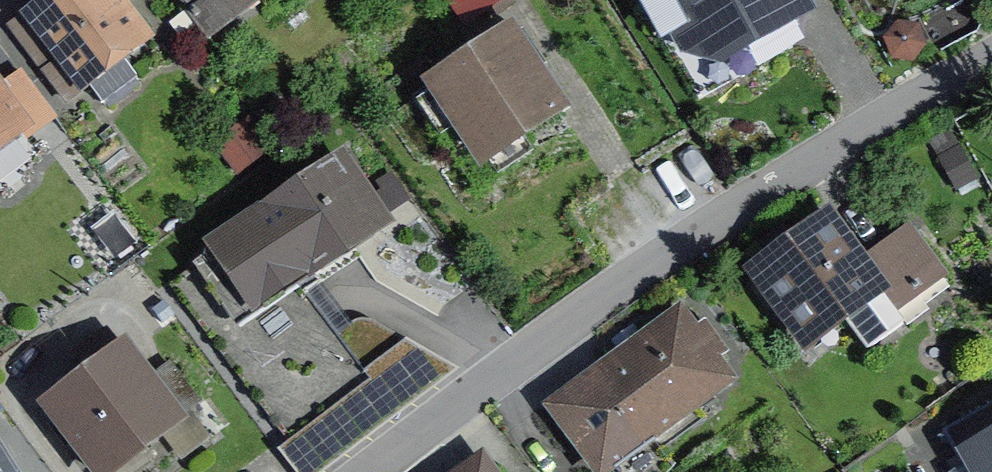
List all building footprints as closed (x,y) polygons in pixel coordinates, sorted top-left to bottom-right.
[(18,21),(81,104),(154,48),(117,0),(46,0),(18,21)] [(262,0),(235,0),(244,13),(262,0)] [(459,27),(506,0),(444,0),(459,27)] [(685,88),(811,26),(798,0),(641,0),(685,88)] [(419,84),(478,175),(565,119),(507,28),(419,84)] [(29,140),(0,101),(0,160),(29,140)] [(959,207),(985,192),(949,133),(923,149),(959,207)] [(340,160),(198,252),(246,325),(293,295),(388,233),(340,160)] [(825,210),(740,279),(803,357),(883,294),(901,316),(948,278),(903,223),(862,256),(825,210)] [(321,338),(293,295),(246,325),(236,332),(264,375),(321,338)] [(730,386),(678,311),(538,407),(583,471),(605,471),(730,386)] [(274,454),(287,471),(332,471),(458,375),(374,327),(368,324),(357,325),(335,342),(365,374),(357,378),(364,387),(274,454)] [(35,407),(83,471),(120,471),(184,425),(123,343),(35,407)] [(955,452),(966,471),(991,471),(991,431),(955,452)] [(477,461),(461,471),(485,471),(477,461)]
